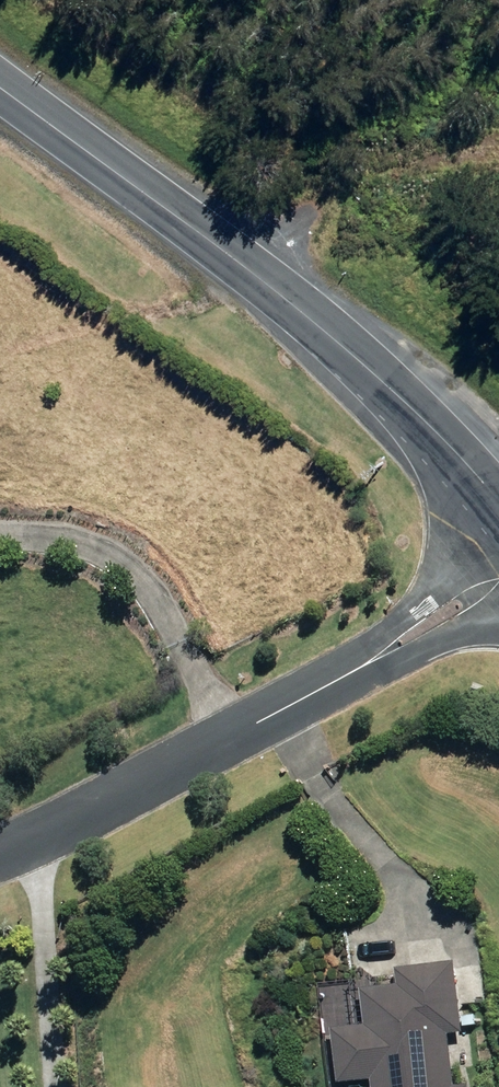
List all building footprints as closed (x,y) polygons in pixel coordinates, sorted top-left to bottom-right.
[(453,1036),(468,1034),(459,963),(400,970),(402,985),(365,990),(369,1025),(336,1029),(343,1085),(376,1081),(377,1086),(460,1086),(453,1036)]
